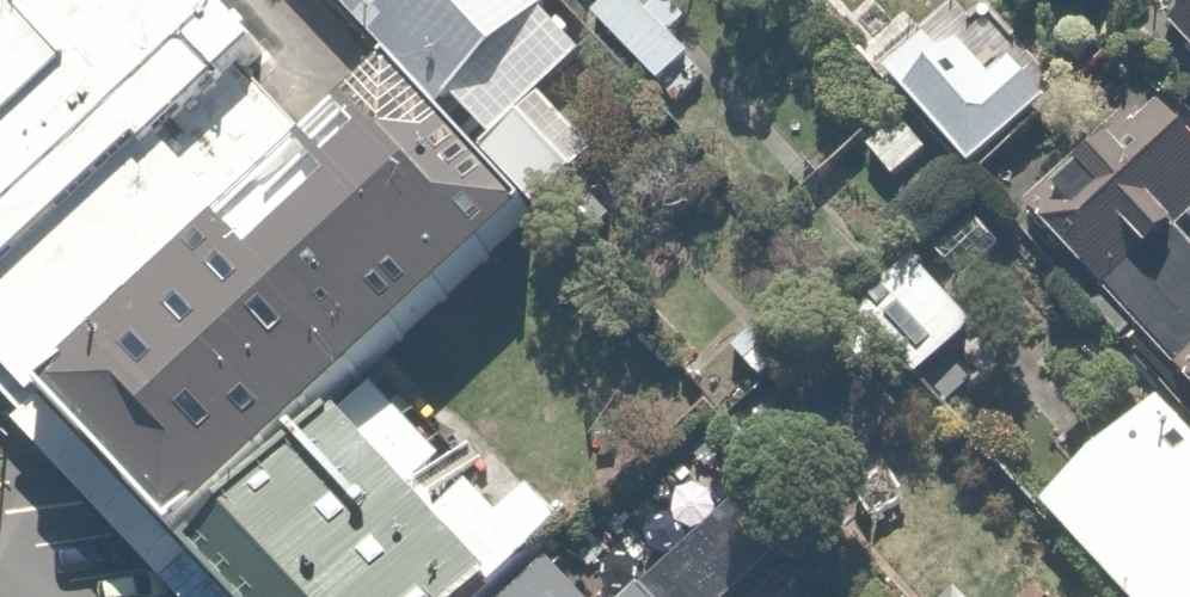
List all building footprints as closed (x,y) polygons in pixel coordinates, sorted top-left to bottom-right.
[(129,0),(9,0),(0,8),(0,380),(168,228),(90,143),(182,59),(129,0)] [(445,90),(483,132),(581,43),(542,1),(544,0),(334,0),(430,104),(445,90)] [(665,0),(588,0),(584,4),(675,99),(703,72),(667,35),(683,19),(665,0)] [(1189,72),(1189,0),(1142,0),(1132,9),(1189,72)] [(1042,98),(1003,54),(984,70),(952,33),(898,81),(968,162),(1042,98)] [(0,380),(0,455),(90,554),(293,371),(462,218),(334,78),(168,228),(0,380)] [(902,107),(851,148),(881,186),(932,145),(902,107)] [(1104,141),(1024,215),(1189,395),(1189,234),(1104,141)] [(916,233),(846,300),(920,378),(990,310),(916,233)] [(90,554),(130,596),(453,596),(478,574),(293,371),(90,554)] [(1169,405),(1052,511),(1131,596),(1189,596),(1189,428),(1169,405)] [(453,596),(531,596),(496,559),(478,574),(453,596)]
